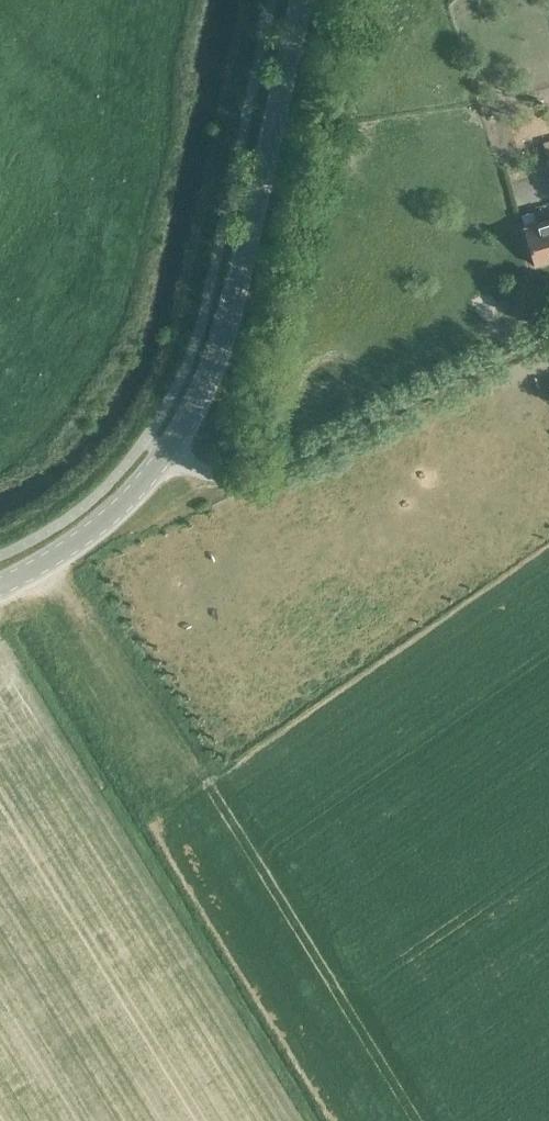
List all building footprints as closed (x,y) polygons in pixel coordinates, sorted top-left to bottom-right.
[(523,227),(534,265),(548,260),(548,219),(523,227)]
